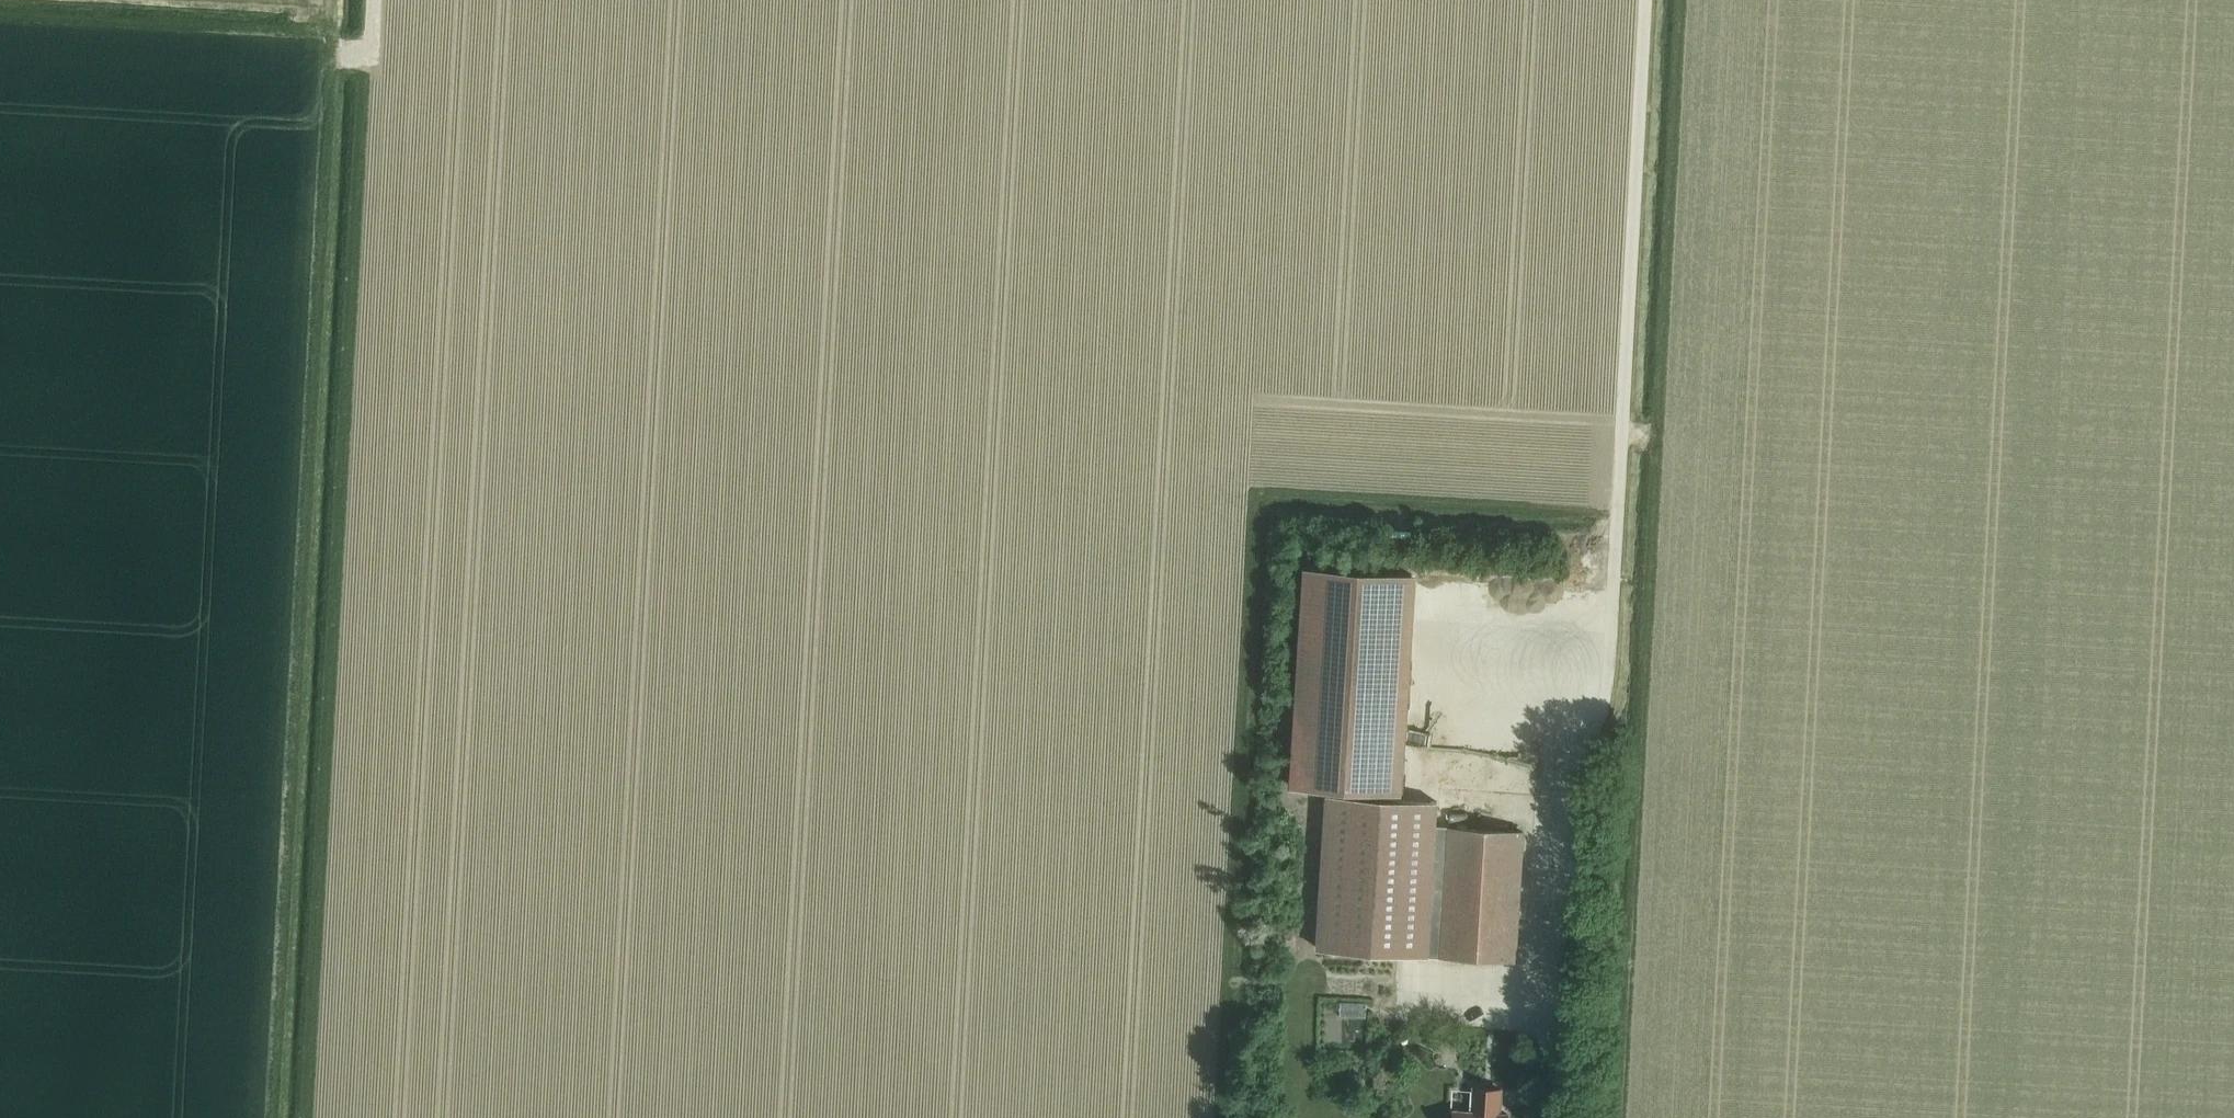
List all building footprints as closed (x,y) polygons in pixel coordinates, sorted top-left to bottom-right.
[(1370,528),(1398,527),(1398,518),(1369,520),(1370,528)] [(1416,573),(1303,567),(1290,785),(1404,791),(1416,573)] [(1432,954),(1440,827),(1441,801),(1330,795),(1322,948),(1432,954)] [(1523,831),(1440,827),(1432,954),(1516,959),(1523,831)] [(1455,1117),(1507,1117),(1508,1114),(1499,1113),(1501,1089),(1474,1088),(1473,1112),(1455,1111),(1455,1117)]
